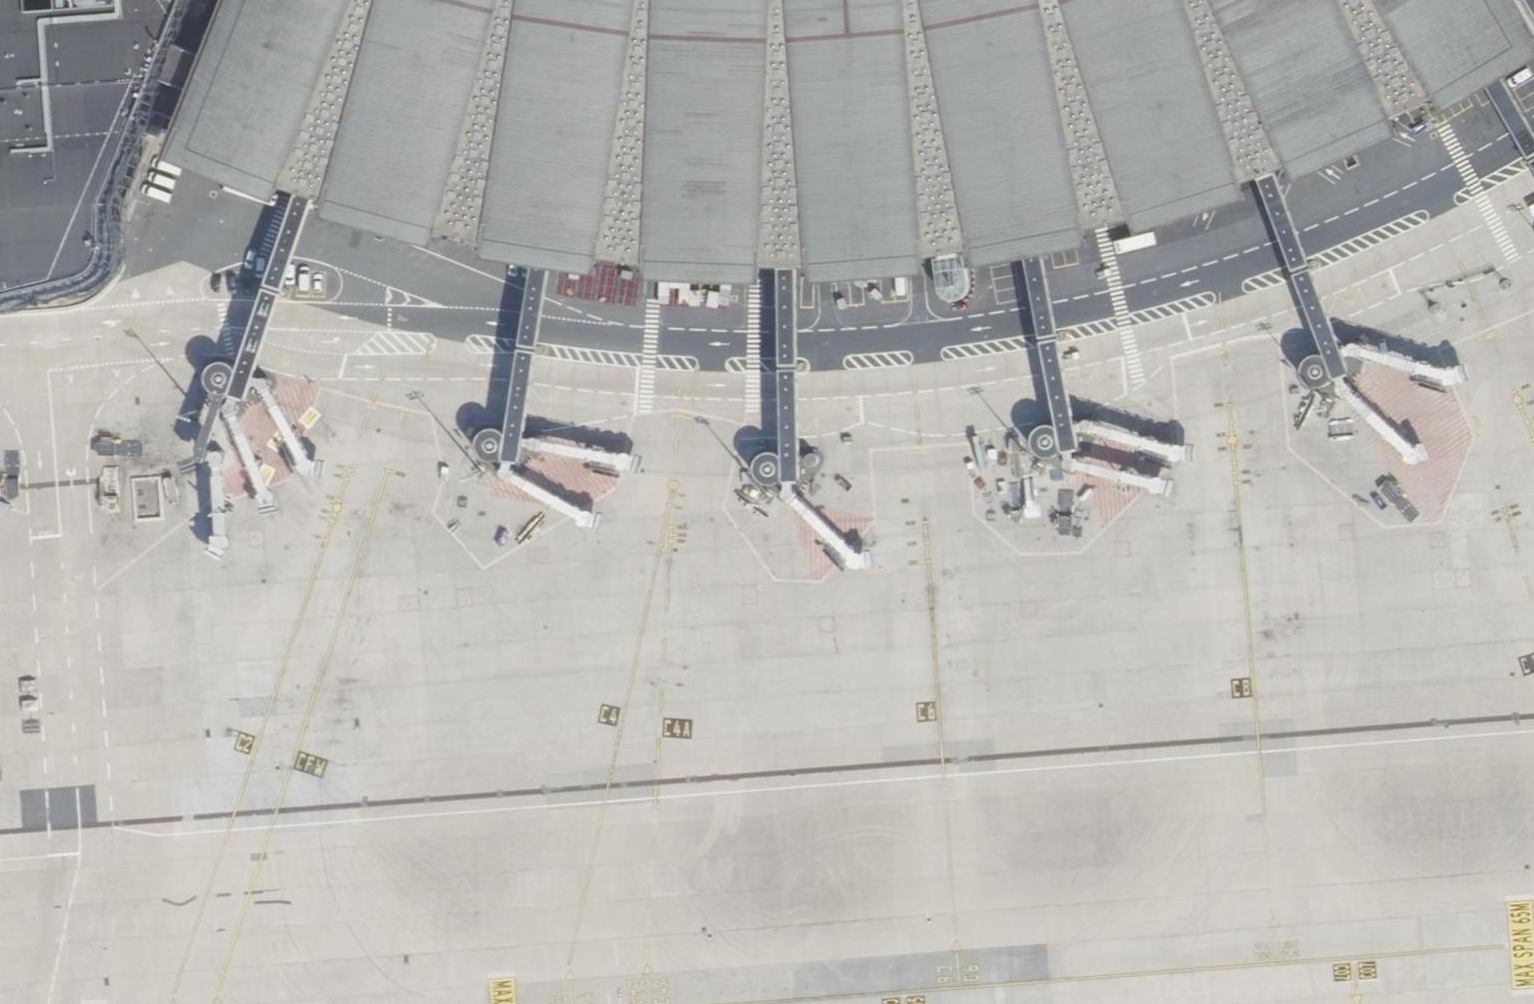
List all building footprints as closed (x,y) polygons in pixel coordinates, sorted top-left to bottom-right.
[(1,294),(93,271),(106,260),(111,245),(110,197),(149,100),(171,106),(198,42),(176,34),(189,0),(0,0),(0,294),(1,294)] [(300,211),(309,213),(301,231),(419,261),(422,244),(462,249),(459,269),(516,277),(507,345),(491,466),(499,467),(512,469),(516,446),(529,347),(538,280),(580,286),(583,268),(626,274),(626,290),(745,299),(745,279),(761,277),(765,354),(772,493),(781,493),(791,493),(791,465),(782,354),(776,276),(790,275),(791,293),(910,288),(911,268),(954,261),(958,280),(1023,266),(1033,333),(1053,462),(1061,461),(1074,458),(1070,434),(1050,329),(1038,263),(1073,256),(1069,240),(1116,228),(1120,247),(1234,211),(1228,194),(1249,186),(1276,260),(1325,391),(1333,388),(1344,384),(1334,357),(1296,253),(1268,178),(1271,176),(1277,192),(1387,147),(1380,129),(1419,109),(1427,127),(1490,91),(1521,144),(1533,165),(1533,123),(1508,80),(1532,66),(1495,0),(215,0),(198,42),(171,106),(145,169),(258,215),(266,201),(284,206),(243,330),(218,404),(226,406),(238,409),(246,384),(261,334),(300,211)]
